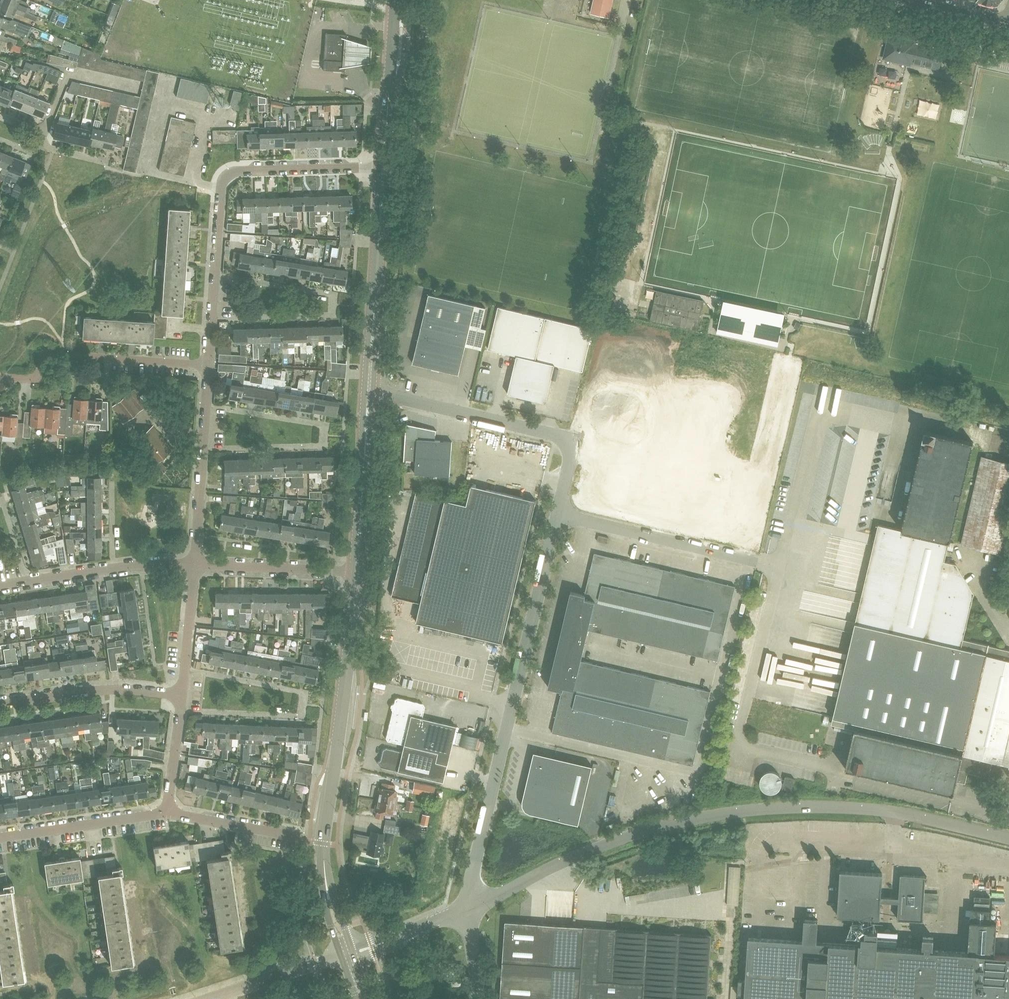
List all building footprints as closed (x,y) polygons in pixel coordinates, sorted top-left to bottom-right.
[(25,11),(28,13),(30,8),(26,6),(28,3),(21,0),(0,0),(0,1),(25,11)] [(591,13),(609,17),(613,0),(594,0),(591,13)] [(28,13),(25,11),(0,1),(0,12),(13,17),(15,12),(36,21),(37,16),(28,13)] [(106,14),(115,17),(119,7),(111,3),(106,14)] [(59,12),(55,24),(63,27),(68,15),(59,12)] [(110,29),(115,17),(106,14),(101,26),(110,29)] [(10,31),(19,34),(23,23),(13,19),(10,21),(3,18),(0,16),(0,27),(10,31)] [(6,42),(9,42),(15,44),(17,40),(8,36),(7,37),(3,36),(4,31),(0,30),(0,39),(6,42)] [(96,39),(104,43),(108,33),(100,30),(98,35),(96,39)] [(893,30),(891,39),(937,50),(939,41),(940,41),(893,30),(892,30),(893,30)] [(346,34),(325,33),(323,70),(344,71),(346,34)] [(62,45),(61,48),(79,54),(80,46),(55,36),(53,42),(62,45)] [(889,38),(885,55),(909,61),(909,62),(921,65),(921,64),(937,68),(941,51),(937,50),(891,39),(889,38)] [(0,39),(0,53),(3,45),(7,47),(9,42),(6,42),(0,39)] [(340,69),(367,63),(368,48),(342,41),(340,69)] [(21,47),(12,44),(10,50),(20,53),(21,47)] [(87,49),(80,46),(79,54),(77,61),(76,66),(83,67),(87,49)] [(994,49),(987,47),(985,52),(1008,57),(1008,52),(994,49)] [(79,54),(61,48),(59,52),(69,55),(68,59),(76,61),(77,61),(79,54)] [(83,67),(88,69),(92,51),(89,49),(87,49),(83,67)] [(94,52),(92,51),(88,69),(96,70),(99,58),(100,54),(94,51),(94,52)] [(76,61),(68,59),(49,53),(46,62),(74,68),(76,61)] [(105,59),(99,58),(96,70),(102,72),(105,59)] [(102,72),(108,73),(110,61),(105,59),(102,72)] [(26,61),(23,69),(29,71),(30,68),(31,68),(32,64),(26,61)] [(116,62),(110,61),(108,73),(114,74),(116,62)] [(114,74),(120,76),(123,64),(116,62),(114,74)] [(129,65),(123,64),(120,76),(126,77),(129,65)] [(43,71),(47,73),(58,77),(61,71),(45,65),(43,71)] [(132,78),(135,67),(129,65),(126,77),(132,78)] [(141,68),(135,67),(132,78),(138,80),(141,68)] [(146,69),(141,68),(138,80),(143,81),(145,75),(146,69)] [(146,69),(145,75),(157,78),(158,72),(146,69)] [(55,84),(58,77),(47,73),(44,80),(55,84)] [(156,83),(157,78),(145,75),(143,81),(156,83)] [(176,96),(182,98),(187,79),(180,78),(176,96)] [(193,80),(187,79),(182,98),(188,99),(193,80)] [(188,99),(194,101),(199,82),(193,80),(188,99)] [(66,92),(76,95),(79,83),(71,81),(66,92)] [(142,86),(154,90),(156,83),(143,81),(142,86)] [(200,102),(205,83),(199,82),(194,101),(200,102)] [(82,96),(85,84),(79,83),(76,95),(82,96)] [(211,85),(205,83),(200,102),(206,103),(211,85)] [(21,91),(23,87),(17,84),(15,88),(14,88),(13,90),(8,104),(20,109),(26,93),(21,91)] [(82,96),(87,97),(90,85),(85,84),(82,96)] [(93,98),(96,86),(90,85),(87,97),(93,98)] [(3,86),(0,93),(0,103),(8,106),(13,90),(3,86)] [(101,88),(96,86),(93,98),(98,100),(101,88)] [(153,95),(154,90),(142,86),(141,92),(153,95)] [(98,100),(99,100),(104,101),(107,89),(101,88),(98,100)] [(112,90),(107,89),(104,101),(109,102),(112,90)] [(109,102),(115,104),(118,91),(112,90),(109,102)] [(234,109),(240,111),(244,93),(233,90),(230,104),(234,109)] [(123,93),(118,91),(115,104),(120,105),(123,93)] [(152,101),(153,95),(141,92),(140,97),(139,98),(152,101)] [(37,97),(26,93),(20,109),(31,113),(37,97)] [(120,105),(126,106),(128,94),(123,93),(120,105)] [(134,95),(128,94),(126,106),(131,107),(134,95)] [(258,104),(258,98),(257,95),(251,94),(251,95),(245,95),(245,102),(251,102),(251,105),(258,105),(258,104)] [(137,109),(138,105),(139,98),(140,97),(134,95),(131,107),(137,109)] [(48,102),(37,97),(31,113),(42,118),(48,102)] [(138,105),(150,107),(152,101),(139,98),(138,105)] [(112,150),(113,146),(121,148),(124,138),(116,136),(116,133),(111,132),(113,123),(115,124),(117,113),(119,106),(111,103),(105,131),(101,147),(112,150)] [(342,105),(343,118),(344,145),(355,145),(355,135),(355,130),(350,131),(350,116),(355,115),(355,104),(342,105)] [(149,113),(150,107),(138,105),(137,109),(137,110),(149,113)] [(148,118),(149,113),(137,110),(135,116),(148,118)] [(146,125),(148,118),(135,116),(134,122),(146,125)] [(182,126),(183,120),(171,117),(170,123),(182,126)] [(332,145),(344,145),(343,118),(336,118),(337,131),(331,131),(332,145)] [(94,123),(89,144),(101,147),(105,131),(98,129),(100,121),(95,119),(94,123)] [(307,132),(301,132),(300,119),(295,120),(296,147),(308,146),(307,132)] [(308,146),(320,146),(319,119),(312,119),(312,126),(306,126),(307,132),(308,146)] [(319,119),(320,146),(332,145),(331,131),(330,125),(324,125),(324,119),(319,119)] [(88,146),(89,144),(94,123),(82,120),(81,127),(77,144),(88,146)] [(182,126),(195,129),(196,123),(183,120),(182,126)] [(265,127),(259,127),(260,148),(272,147),(271,120),(264,121),(265,127)] [(272,147),(284,147),(283,132),(278,133),(278,130),(276,131),(276,120),(271,120),(272,147)] [(284,147),(296,147),(295,120),(289,120),(289,132),(283,132),(284,147)] [(53,138),(65,141),(69,124),(57,122),(53,138)] [(132,128),(145,131),(146,125),(134,122),(132,128)] [(181,131),(182,126),(170,123),(168,129),(181,131)] [(81,127),(69,124),(65,141),(77,144),(81,127)] [(182,126),(181,131),(193,134),(195,129),(182,126)] [(260,148),(259,127),(259,126),(251,126),(252,130),(236,130),(237,143),(237,148),(247,147),(247,148),(248,148),(260,148)] [(144,137),(145,131),(132,128),(131,134),(144,137)] [(181,131),(168,129),(167,134),(179,137),(181,131)] [(181,131),(179,137),(192,140),(193,134),(181,131)] [(142,142),(144,137),(131,134),(130,139),(142,142)] [(179,137),(167,134),(166,140),(178,143),(179,137)] [(178,143),(190,146),(192,140),(179,137),(178,143)] [(130,139),(128,146),(141,149),(142,142),(130,139)] [(177,149),(178,143),(166,140),(164,146),(177,149)] [(178,143),(177,149),(189,152),(190,146),(178,143)] [(140,154),(141,149),(128,146),(127,151),(140,154)] [(177,149),(164,146),(163,152),(175,155),(177,149)] [(175,155),(188,158),(189,152),(177,149),(175,155)] [(138,160),(140,154),(127,151),(126,157),(138,160)] [(174,161),(175,155),(163,152),(161,158),(174,161)] [(2,153),(0,158),(0,166),(2,167),(0,173),(0,179),(4,181),(13,157),(2,153)] [(188,158),(175,155),(174,161),(186,164),(188,158)] [(25,162),(13,157),(4,181),(9,183),(11,177),(17,179),(20,174),(25,162)] [(124,163),(137,166),(138,160),(126,157),(124,163)] [(174,161),(161,158),(160,164),(172,166),(174,161)] [(174,161),(172,166),(185,169),(186,164),(174,161)] [(135,172),(137,166),(124,163),(123,169),(135,172)] [(172,166),(160,164),(159,170),(171,173),(172,166)] [(172,166),(171,173),(183,176),(185,169),(172,166)] [(12,197),(18,199),(23,187),(17,185),(12,197)] [(333,221),(339,220),(339,195),(327,196),(327,209),(333,209),(333,221)] [(351,195),(339,195),(339,220),(345,220),(345,209),(357,208),(356,199),(351,199),(351,195)] [(303,196),(290,197),(291,222),(292,227),(298,227),(297,210),(303,210),(303,196)] [(315,221),(316,221),(315,196),(303,196),(303,210),(309,210),(310,226),(315,226),(315,221)] [(327,196),(315,196),(316,221),(321,221),(321,215),(327,214),(327,209),(327,196)] [(279,197),(267,198),(268,223),(273,223),(273,211),(279,210),(279,197)] [(285,222),(291,222),(290,197),(279,197),(279,210),(285,210),(285,222)] [(256,222),(255,211),(255,198),(242,198),(242,202),(237,202),(237,211),(243,211),(243,224),(227,223),(226,230),(254,232),(254,222),(256,222)] [(267,223),(268,223),(267,198),(255,198),(255,211),(261,211),(261,224),(262,224),(262,227),(267,227),(267,223)] [(168,208),(167,226),(190,228),(191,225),(188,224),(189,210),(179,209),(168,208)] [(190,230),(190,228),(167,226),(166,244),(187,245),(187,234),(188,230),(190,230)] [(352,229),(348,229),(341,228),(340,236),(340,239),(351,239),(352,229)] [(238,263),(237,268),(238,268),(248,269),(250,269),(252,255),(254,247),(254,244),(256,235),(248,234),(241,234),(241,239),(241,240),(248,241),(247,244),(248,244),(248,246),(247,254),(242,254),(240,253),(234,252),(232,262),(238,263)] [(262,271),(274,273),(277,254),(270,253),(272,241),(267,238),(266,245),(262,271)] [(351,247),(351,239),(340,239),(340,246),(351,247)] [(259,248),(254,247),(252,255),(250,269),(262,271),(266,245),(259,243),(259,248)] [(186,255),(187,245),(166,244),(165,261),(188,263),(188,260),(186,259),(186,255)] [(313,252),(309,279),(321,281),(323,267),(317,266),(320,247),(314,246),(313,252)] [(285,275),(289,249),(283,248),(282,255),(277,254),(274,273),(285,275)] [(299,263),(300,257),(294,256),(295,250),(289,249),(285,275),(297,277),(299,263)] [(299,263),(297,277),(309,279),(313,252),(307,251),(306,258),(300,257),(299,263)] [(344,285),(345,284),(350,285),(352,277),(346,276),(347,271),(343,270),(339,269),(341,259),(336,258),(336,263),(335,269),(333,283),(344,285)] [(188,265),(188,263),(165,261),(164,278),(184,280),(186,265),(187,265),(187,269),(188,265)] [(321,281),(333,283),(335,269),(336,263),(330,262),(329,268),(323,267),(321,281)] [(183,295),(184,280),(164,278),(163,296),(186,298),(186,295),(186,291),(185,291),(185,295),(183,295)] [(703,301),(656,290),(650,320),(697,330),(703,301)] [(459,374),(465,346),(470,325),(481,328),(486,308),(429,294),(428,299),(413,363),(459,374)] [(161,313),(167,314),(182,315),(182,309),(183,304),(183,300),(185,300),(186,298),(163,296),(161,313)] [(784,314),(757,308),(751,307),(724,301),(724,303),(723,305),(723,308),(722,312),(720,319),(717,332),(777,345),(780,332),(782,325),(782,321),(783,318),(784,315),(784,314)] [(545,402),(554,364),(583,371),(593,329),(565,322),(498,306),(488,348),(517,355),(507,393),(517,395),(527,398),(545,402)] [(100,336),(102,336),(103,317),(84,316),(82,337),(90,338),(100,339),(100,336)] [(105,339),(117,340),(119,319),(103,317),(102,336),(106,336),(106,338),(105,338),(105,339)] [(117,340),(129,341),(129,340),(129,338),(133,338),(134,320),(119,319),(117,340)] [(153,331),(154,325),(155,321),(134,320),(133,338),(135,338),(134,341),(144,342),(153,342),(153,337),(153,331)] [(318,326),(306,327),(306,340),(318,340),(318,326)] [(330,359),(330,326),(318,326),(318,340),(324,340),(324,360),(327,359),(330,359)] [(330,362),(331,369),(346,370),(346,360),(346,363),(336,362),(336,348),(336,339),(338,339),(342,339),(342,326),(330,326),(330,359),(330,362)] [(270,354),(282,353),(282,346),(282,341),(282,327),(270,328),(270,341),(270,347),(270,354)] [(294,327),(282,327),(282,341),(282,346),(282,353),(288,353),(288,347),(293,347),(293,346),(294,346),(294,341),(294,327)] [(306,345),(306,340),(306,327),(294,327),(294,341),(300,340),(300,352),(306,352),(306,345)] [(246,361),(246,342),(246,328),(233,329),(234,342),(241,342),(241,355),(233,354),(232,362),(246,363),(246,361)] [(258,328),(246,328),(246,342),(252,342),(253,358),(258,358),(258,353),(258,328)] [(270,328),(258,328),(258,353),(258,358),(262,358),(262,353),(264,353),(264,347),(270,347),(270,341),(270,328)] [(229,398),(240,400),(244,380),(246,367),(246,365),(232,364),(232,372),(231,384),(228,398),(229,398)] [(330,378),(330,376),(331,369),(327,369),(325,378),(322,380),(320,392),(315,391),(314,397),(312,411),(324,413),(328,390),(330,378)] [(341,377),(345,378),(345,371),(346,370),(331,369),(330,376),(341,377)] [(282,370),(280,380),(279,387),(279,391),(276,406),(288,407),(291,388),(285,387),(286,380),(284,380),(285,370),(282,370)] [(263,377),(261,377),(262,372),(257,371),(257,372),(257,376),(252,402),(264,404),(267,389),(268,385),(262,384),(263,377)] [(250,381),(244,380),(240,400),(252,402),(257,376),(251,375),(250,381)] [(264,404),(276,406),(279,391),(279,387),(280,380),(274,379),(273,386),(268,385),(267,389),(264,404)] [(292,387),(291,388),(288,407),(300,409),(305,380),(298,379),(297,388),(292,387)] [(300,409),(312,411),(314,397),(315,391),(309,390),(310,381),(305,380),(300,409)] [(149,381),(143,384),(147,391),(152,388),(149,381)] [(126,422),(140,410),(145,406),(140,399),(132,390),(127,394),(112,406),(115,408),(126,422)] [(333,391),(328,390),(324,413),(335,415),(338,401),(334,400),(332,400),(333,391)] [(86,424),(86,418),(88,399),(81,399),(81,397),(74,396),(74,404),(67,403),(67,408),(65,427),(65,434),(64,434),(64,436),(72,436),(73,423),(86,424)] [(95,400),(88,399),(86,418),(100,419),(99,429),(108,430),(108,399),(107,399),(107,400),(107,401),(108,412),(101,411),(102,398),(95,397),(95,400)] [(24,411),(24,423),(23,438),(30,438),(31,426),(44,427),(46,407),(39,407),(39,404),(32,404),(31,412),(24,411)] [(46,407),(44,427),(58,428),(57,434),(64,434),(65,434),(65,427),(67,408),(60,408),(60,406),(52,405),(52,408),(46,407)] [(10,416),(3,415),(2,435),(15,435),(14,445),(22,446),(23,438),(24,423),(17,422),(17,414),(10,413),(10,416)] [(406,428),(404,461),(416,462),(415,474),(450,476),(452,441),(436,440),(437,430),(413,425),(406,423),(405,424),(406,428)] [(154,471),(158,476),(162,472),(167,469),(159,460),(172,450),(153,426),(134,441),(153,464),(150,466),(154,471)] [(964,639),(974,590),(958,563),(946,560),(950,542),(973,442),(925,430),(902,530),(879,524),(857,622),(853,638),(850,648),(849,656),(847,664),(845,671),(843,677),(842,685),(840,693),(837,702),(835,712),(832,724),(854,729),(845,768),(954,793),(957,780),(965,782),(968,772),(990,778),(993,761),(1008,765),(1008,650),(964,639)] [(326,470),(330,470),(333,470),(333,456),(319,457),(320,478),(327,478),(326,470)] [(982,456),(962,544),(1000,553),(1008,517),(1008,463),(982,456)] [(296,457),(284,458),(284,471),(285,477),(291,477),(291,488),(297,488),(296,457)] [(303,470),(308,470),(308,457),(296,457),(297,488),(303,488),(303,470)] [(319,457),(308,457),(308,470),(309,478),(314,477),(314,482),(320,481),(320,478),(319,457)] [(601,457),(592,496),(744,532),(753,493),(601,457)] [(260,458),(248,459),(249,485),(255,485),(255,472),(260,472),(260,458)] [(272,458),(260,458),(260,472),(261,478),(267,478),(267,485),(273,484),(272,458)] [(279,471),(284,471),(284,458),(272,458),(273,484),(279,484),(279,471)] [(237,486),(237,478),(236,459),(224,460),(225,473),(225,485),(237,486)] [(248,459),(236,459),(237,478),(243,478),(243,485),(245,485),(249,485),(248,459)] [(87,472),(87,477),(82,477),(82,485),(77,485),(77,490),(87,489),(101,489),(100,477),(96,477),(96,472),(92,472),(87,472)] [(57,486),(65,485),(64,474),(55,475),(56,482),(57,486)] [(224,485),(223,492),(227,492),(237,493),(237,486),(225,485),(224,485)] [(445,499),(421,603),(416,622),(503,643),(536,500),(471,485),(467,504),(445,499)] [(11,490),(15,502),(44,494),(42,489),(38,490),(38,489),(26,492),(24,487),(11,490)] [(101,501),(101,489),(87,489),(77,490),(72,490),(72,495),(87,495),(88,501),(101,501)] [(321,500),(327,500),(333,500),(334,493),(321,492),(321,500)] [(392,596),(421,603),(445,499),(416,493),(392,596)] [(15,502),(18,513),(37,508),(35,503),(45,500),(44,494),(15,502)] [(237,496),(227,495),(223,495),(222,502),(230,503),(228,515),(222,514),(219,528),(220,529),(220,528),(232,530),(234,517),(237,496)] [(71,513),(75,513),(101,513),(101,501),(88,501),(80,501),(81,508),(71,508),(71,513)] [(247,506),(246,514),(245,518),(243,532),(255,534),(258,520),(252,519),(254,507),(247,506)] [(39,514),(37,508),(18,513),(22,525),(46,518),(51,517),(49,511),(39,514)] [(291,540),(303,542),(306,523),(300,521),(301,513),(295,512),(295,514),(291,540)] [(101,525),(101,513),(75,513),(75,520),(81,520),(81,525),(88,525),(101,525)] [(279,538),(291,540),(295,514),(289,513),(288,519),(282,518),(281,524),(279,538)] [(232,530),(243,532),(245,518),(234,517),(232,530)] [(303,542),(314,544),(317,525),(316,524),(318,517),(313,517),(312,524),(306,523),(303,542)] [(329,531),(326,531),(322,530),(325,518),(318,517),(317,525),(314,544),(326,545),(326,546),(329,531)] [(46,518),(22,525),(25,537),(38,533),(36,527),(48,523),(46,518)] [(255,534),(267,536),(269,522),(258,520),(255,534)] [(281,524),(269,522),(267,536),(279,538),(281,524)] [(71,537),(76,537),(88,537),(101,537),(101,525),(88,525),(88,531),(76,531),(70,531),(71,537)] [(25,537),(29,548),(41,544),(56,540),(54,535),(40,539),(38,533),(25,537)] [(599,534),(598,536),(597,540),(608,543),(609,537),(599,534)] [(88,550),(89,558),(101,558),(100,550),(101,550),(101,537),(88,537),(88,544),(88,550)] [(45,556),(43,550),(57,546),(58,554),(65,553),(63,538),(56,540),(41,544),(29,548),(32,560),(34,567),(47,563),(45,556)] [(75,552),(74,544),(67,545),(68,553),(75,552)] [(595,552),(585,594),(596,597),(588,630),(717,660),(735,585),(595,552)] [(101,607),(122,604),(136,602),(134,589),(115,592),(116,598),(107,599),(106,593),(99,594),(101,607)] [(85,590),(73,592),(75,606),(76,611),(77,618),(78,622),(79,622),(80,631),(88,630),(87,623),(84,623),(83,617),(82,611),(98,608),(96,594),(86,596),(85,590)] [(548,687),(562,690),(573,693),(581,660),(588,630),(596,597),(585,594),(571,591),(548,687)] [(61,594),(63,608),(70,607),(72,619),(77,618),(76,611),(75,606),(73,592),(61,594)] [(228,607),(228,593),(215,593),(215,607),(221,607),(222,619),(214,619),(213,625),(213,626),(228,627),(228,607)] [(233,624),(239,624),(240,593),(228,593),(228,607),(233,607),(233,624)] [(252,612),(252,593),(240,593),(239,624),(245,624),(245,612),(252,612)] [(252,593),(252,612),(258,612),(258,620),(263,620),(264,593),(252,593)] [(264,593),(263,620),(269,620),(269,613),(275,613),(276,607),(276,593),(264,593)] [(288,594),(276,593),(276,607),(275,613),(282,613),(282,624),(287,624),(288,594)] [(52,614),(53,622),(57,621),(59,621),(58,614),(64,613),(63,608),(61,594),(49,596),(52,610),(52,614)] [(288,594),(287,624),(293,624),(293,607),(300,607),(300,594),(288,594)] [(306,619),(311,619),(311,615),(312,607),(312,594),(300,594),(300,607),(306,607),(306,619)] [(312,594),(312,607),(311,615),(311,619),(317,619),(317,607),(324,607),(324,606),(330,606),(330,594),(324,594),(312,594)] [(49,622),(53,622),(52,614),(52,610),(49,596),(37,597),(40,611),(46,610),(48,623),(49,622)] [(36,628),(35,625),(34,617),(34,612),(40,611),(37,597),(25,599),(30,625),(30,629),(36,628)] [(25,599),(14,601),(17,620),(23,619),(24,626),(30,625),(25,599)] [(11,621),(17,620),(14,601),(2,603),(4,617),(5,622),(6,629),(12,628),(11,621)] [(138,616),(136,602),(122,604),(124,618),(138,616)] [(138,616),(124,618),(118,619),(110,620),(111,626),(125,624),(126,631),(140,629),(138,616)] [(92,634),(102,633),(101,623),(90,624),(92,634)] [(326,638),(327,629),(312,628),(311,637),(326,638)] [(115,641),(106,643),(107,647),(128,644),(142,642),(140,629),(126,631),(127,638),(115,640),(115,641)] [(209,662),(220,665),(224,645),(227,630),(213,629),(212,636),(220,637),(217,649),(211,648),(210,654),(202,653),(201,661),(209,663),(209,662)] [(322,646),(323,638),(312,637),(311,645),(322,646)] [(220,665),(232,667),(236,641),(231,640),(230,646),(224,645),(220,665)] [(87,641),(81,642),(85,671),(97,669),(96,661),(95,655),(94,649),(88,650),(87,644),(87,641)] [(244,669),(246,655),(241,653),(243,642),(236,641),(232,667),(244,669)] [(75,642),(76,646),(77,653),(77,657),(71,658),(73,673),(85,671),(81,642),(75,642)] [(144,656),(142,642),(128,644),(107,647),(111,673),(111,672),(111,670),(118,669),(115,652),(129,651),(130,658),(144,656)] [(244,669),(255,671),(260,643),(256,642),(256,645),(255,644),(254,651),(247,649),(246,655),(244,669)] [(267,674),(271,654),(266,653),(267,647),(261,646),(262,643),(260,643),(255,671),(267,674)] [(291,678),(302,680),(308,651),(309,644),(304,643),(300,665),(294,664),(291,678)] [(291,678),(294,664),(295,658),(288,656),(289,651),(288,651),(289,645),(285,645),(284,650),(279,676),(291,678)] [(35,659),(35,663),(37,678),(49,676),(47,662),(46,656),(40,657),(39,651),(36,652),(36,646),(33,646),(34,652),(35,659)] [(13,647),(9,648),(11,662),(14,681),(26,680),(24,665),(17,666),(17,662),(16,655),(14,647),(13,647)] [(0,669),(0,673),(2,683),(14,681),(11,662),(9,648),(3,649),(4,656),(5,663),(6,668),(0,669)] [(63,648),(57,649),(58,655),(61,674),(73,673),(71,658),(65,659),(64,655),(63,648)] [(49,676),(61,674),(58,655),(57,649),(52,649),(52,656),(53,661),(47,662),(49,676)] [(271,654),(267,674),(279,676),(284,650),(279,649),(277,655),(271,654)] [(318,664),(311,663),(313,652),(308,651),(302,680),(314,683),(315,683),(318,669),(317,669),(318,664)] [(194,660),(193,667),(199,669),(201,661),(194,660)] [(710,690),(581,660),(573,693),(562,690),(552,732),(693,765),(710,690)] [(37,678),(35,663),(24,665),(26,680),(37,678)] [(393,707),(391,708),(392,710),(386,736),(385,738),(387,740),(403,744),(449,755),(456,726),(437,721),(422,718),(424,706),(423,703),(413,701),(397,697),(395,699),(394,702),(392,704),(393,705),(393,707)] [(100,712),(88,714),(90,727),(90,732),(91,740),(97,739),(96,731),(103,730),(103,733),(108,732),(109,720),(101,722),(100,712)] [(88,714),(76,715),(78,729),(84,728),(90,727),(88,714)] [(76,715),(64,717),(66,730),(67,736),(68,743),(68,746),(69,748),(73,747),(73,742),(72,735),(78,734),(78,729),(76,715)] [(64,717),(52,719),(54,732),(55,738),(61,737),(67,736),(66,730),(64,717)] [(117,718),(117,726),(116,732),(124,732),(123,745),(125,745),(124,748),(129,748),(131,718),(117,718)] [(144,719),(131,718),(129,748),(128,755),(133,755),(133,745),(135,746),(136,733),(143,733),(144,719)] [(55,738),(54,732),(52,719),(40,721),(44,746),(45,746),(50,746),(49,739),(55,738)] [(158,720),(144,719),(143,733),(143,751),(142,755),(146,755),(163,759),(164,759),(163,758),(165,751),(164,751),(164,752),(157,750),(148,748),(149,734),(151,734),(157,734),(158,720)] [(44,746),(40,721),(28,723),(30,736),(36,735),(38,747),(41,747),(44,746)] [(214,723),(202,722),(196,722),(195,729),(202,729),(202,736),(204,736),(208,736),(207,744),(207,749),(206,748),(200,748),(199,755),(208,756),(212,757),(213,749),(213,736),(214,723)] [(30,736),(28,723),(16,724),(20,750),(26,749),(24,737),(30,736)] [(224,758),(226,723),(214,723),(213,736),(220,737),(219,749),(222,749),(221,758),(224,758)] [(238,737),(238,724),(226,723),(224,758),(227,759),(228,749),(231,750),(232,737),(238,737)] [(16,724),(5,726),(6,739),(12,738),(14,751),(20,750),(16,724)] [(250,725),(238,724),(238,737),(237,743),(244,743),(243,753),(249,753),(250,725)] [(261,744),(262,739),(262,725),(250,725),(249,753),(255,753),(255,751),(256,743),(261,744)] [(262,739),(274,739),(274,726),(262,725),(262,739)] [(274,726),(274,739),(286,740),(286,726),(274,726)] [(297,753),(299,727),(286,726),(286,740),(292,740),(291,752),(297,753)] [(307,749),(315,749),(316,741),(317,728),(311,728),(311,727),(299,727),(297,753),(303,753),(304,741),(308,741),(307,749)] [(381,765),(381,767),(415,775),(442,782),(443,778),(449,755),(403,744),(401,751),(385,748),(382,749),(380,760),(378,761),(379,761),(381,764),(381,765)] [(534,752),(523,800),(523,806),(526,810),(530,813),(579,824),(592,766),(534,752)] [(131,765),(136,766),(150,767),(151,760),(145,759),(131,758),(131,765)] [(211,759),(199,758),(197,765),(210,767),(211,759)] [(297,762),(296,769),(296,770),(312,772),(312,770),(312,766),(313,764),(297,762)] [(227,799),(239,802),(246,772),(248,765),(245,764),(244,771),(241,771),(237,787),(231,785),(230,785),(227,799)] [(204,794),(215,796),(219,782),(220,777),(222,770),(216,769),(214,776),(208,774),(207,780),(204,794)] [(215,796),(227,799),(230,785),(231,785),(232,780),(227,778),(228,772),(222,770),(220,777),(219,782),(215,796)] [(310,784),(312,772),(296,770),(294,781),(298,782),(302,783),(306,783),(310,784)] [(99,788),(101,803),(113,801),(111,787),(110,782),(109,775),(109,771),(103,772),(105,788),(99,788)] [(127,799),(136,797),(133,775),(132,771),(127,771),(127,772),(129,784),(122,785),(124,799),(127,799)] [(239,802),(250,805),(254,791),(256,786),(250,784),(252,773),(248,772),(246,772),(239,802)] [(207,780),(208,774),(204,773),(203,779),(191,776),(188,775),(187,782),(186,782),(184,789),(192,791),(193,791),(204,794),(207,780)] [(137,774),(133,775),(136,797),(147,796),(148,795),(148,796),(149,796),(149,795),(156,794),(155,787),(148,788),(147,781),(140,782),(139,776),(137,774)] [(41,811),(53,810),(51,795),(45,796),(43,784),(44,784),(43,775),(37,776),(38,785),(37,785),(41,811)] [(792,791),(795,779),(786,776),(784,783),(782,783),(781,787),(783,787),(783,789),(792,791)] [(89,804),(101,803),(99,788),(93,789),(91,777),(85,778),(89,804)] [(77,806),(89,804),(85,778),(79,779),(81,791),(75,792),(77,806)] [(284,798),(277,796),(274,810),(286,813),(289,799),(291,792),(294,780),(290,779),(288,779),(284,798)] [(61,782),(65,808),(77,806),(75,792),(75,788),(68,789),(67,781),(64,781),(61,782)] [(412,791),(432,796),(435,786),(414,781),(412,791)] [(9,797),(3,798),(6,817),(17,815),(15,801),(13,783),(12,782),(7,783),(8,790),(9,797)] [(53,810),(65,808),(61,782),(60,782),(57,782),(55,783),(57,795),(51,795),(53,810)] [(262,808),(274,810),(277,796),(272,795),(275,783),(268,782),(267,789),(265,794),(262,808)] [(379,787),(377,799),(396,803),(397,796),(395,796),(396,791),(394,790),(395,785),(382,782),(381,788),(379,787)] [(17,815),(30,813),(27,799),(27,794),(21,794),(20,788),(19,788),(18,783),(17,783),(13,783),(15,801),(17,815)] [(30,813),(41,811),(37,785),(32,786),(34,798),(27,799),(30,813)] [(113,801),(124,799),(122,785),(111,787),(113,801)] [(260,792),(254,791),(250,805),(262,808),(265,794),(267,789),(261,788),(260,792)] [(298,816),(301,802),(302,799),(296,798),(297,793),(291,792),(289,799),(286,813),(297,816),(298,816)] [(397,803),(396,803),(377,799),(375,811),(376,811),(375,817),(382,818),(383,812),(391,814),(392,809),(396,809),(397,803)] [(429,816),(422,814),(420,825),(427,826),(429,816)] [(395,826),(384,824),(383,831),(399,834),(404,834),(405,828),(395,826)] [(369,848),(368,853),(379,856),(380,851),(381,852),(382,851),(383,850),(384,847),(383,846),(382,845),(381,845),(384,833),(371,831),(367,848),(369,848)] [(421,832),(417,833),(415,837),(417,841),(422,841),(424,836),(421,832)] [(191,862),(203,860),(200,843),(189,845),(188,840),(186,841),(173,843),(173,841),(167,841),(168,844),(154,846),(153,846),(154,854),(155,859),(156,868),(192,862),(191,862)] [(215,841),(212,841),(215,858),(209,859),(207,859),(217,933),(220,949),(241,946),(228,857),(231,857),(230,850),(224,851),(222,840),(216,841),(216,840),(215,840),(215,841)] [(212,841),(206,842),(209,859),(215,858),(212,841)] [(203,860),(207,859),(209,859),(206,842),(200,843),(203,860)] [(83,878),(94,876),(91,859),(81,861),(80,856),(65,859),(65,857),(59,858),(59,860),(44,862),(48,884),(84,878),(83,878)] [(107,874),(101,875),(98,876),(111,965),(132,962),(120,874),(123,873),(122,866),(116,867),(115,856),(104,858),(107,874)] [(94,876),(98,876),(101,875),(98,858),(91,859),(94,876)] [(107,874),(104,858),(98,858),(101,875),(107,874)] [(729,866),(727,905),(738,905),(741,867),(729,866)] [(994,954),(997,917),(996,917),(990,917),(991,911),(991,910),(989,909),(990,897),(989,897),(989,898),(976,897),(976,896),(975,896),(974,909),(971,908),(968,952),(964,952),(936,950),(935,950),(930,950),(930,946),(933,947),(933,937),(923,936),(922,946),(925,946),(925,949),(924,949),(897,947),(898,932),(891,931),(891,930),(891,929),(890,929),(890,928),(889,928),(888,928),(887,928),(886,928),(885,929),(885,930),(885,931),(878,930),(870,929),(871,918),(872,917),(877,917),(878,917),(878,918),(879,918),(880,916),(879,916),(880,911),(880,907),(881,901),(899,902),(898,919),(923,920),(923,919),(924,901),(925,880),(925,877),(927,877),(927,876),(901,874),(899,897),(881,896),(882,873),(840,870),(838,915),(866,917),(866,928),(865,935),(862,934),(861,941),(859,941),(859,945),(858,945),(858,944),(816,942),(817,935),(817,936),(818,920),(804,919),(803,941),(749,937),(746,980),(739,979),(738,993),(745,993),(744,998),(1008,998),(1008,955),(994,954)] [(0,873),(0,967),(2,982),(24,978),(21,959),(11,889),(15,889),(14,883),(7,884),(5,872),(0,873)] [(502,976),(501,998),(707,998),(712,935),(573,926),(557,924),(530,923),(506,921),(505,933),(502,976)]
